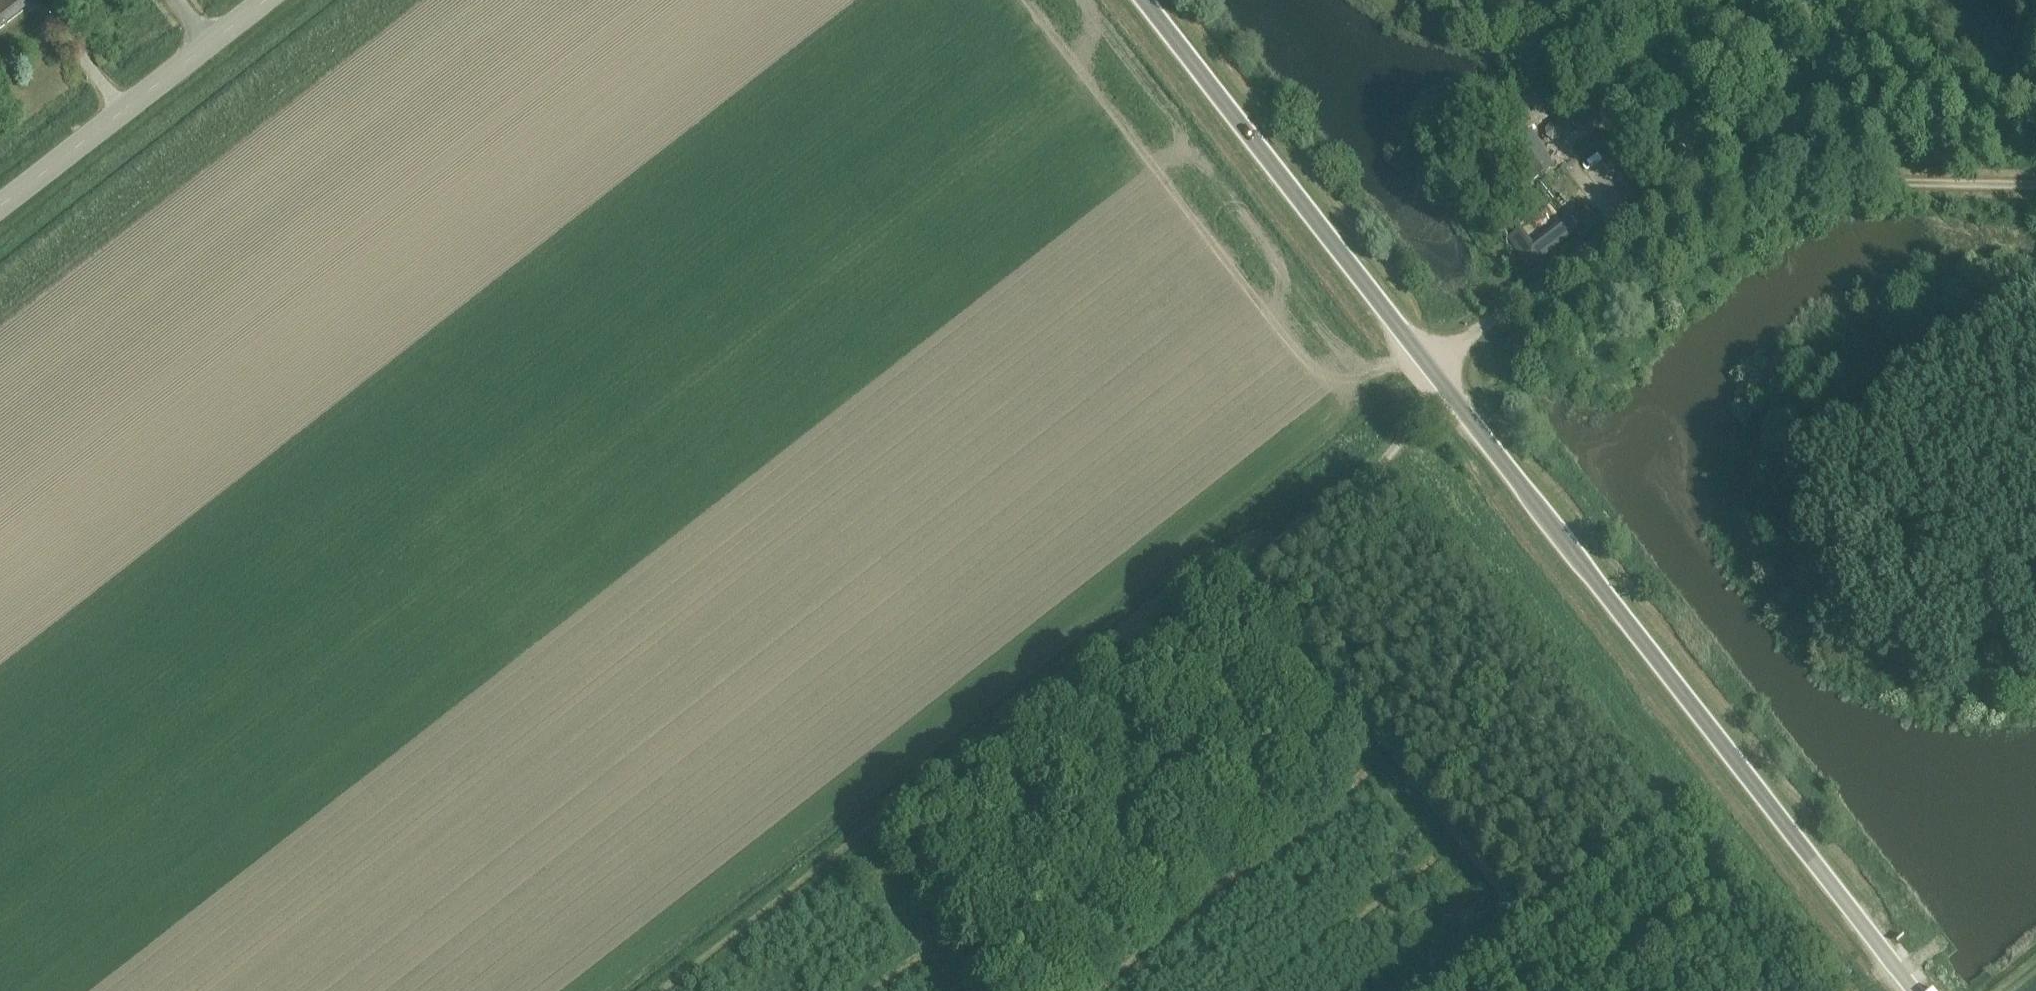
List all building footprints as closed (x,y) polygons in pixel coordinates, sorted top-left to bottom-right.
[(16,0),(0,0),(0,28),(23,10),(16,0)] [(1617,104),(1623,114),(1634,109),(1628,98),(1617,104)] [(1533,179),(1554,166),(1532,132),(1512,145),(1533,179)]
